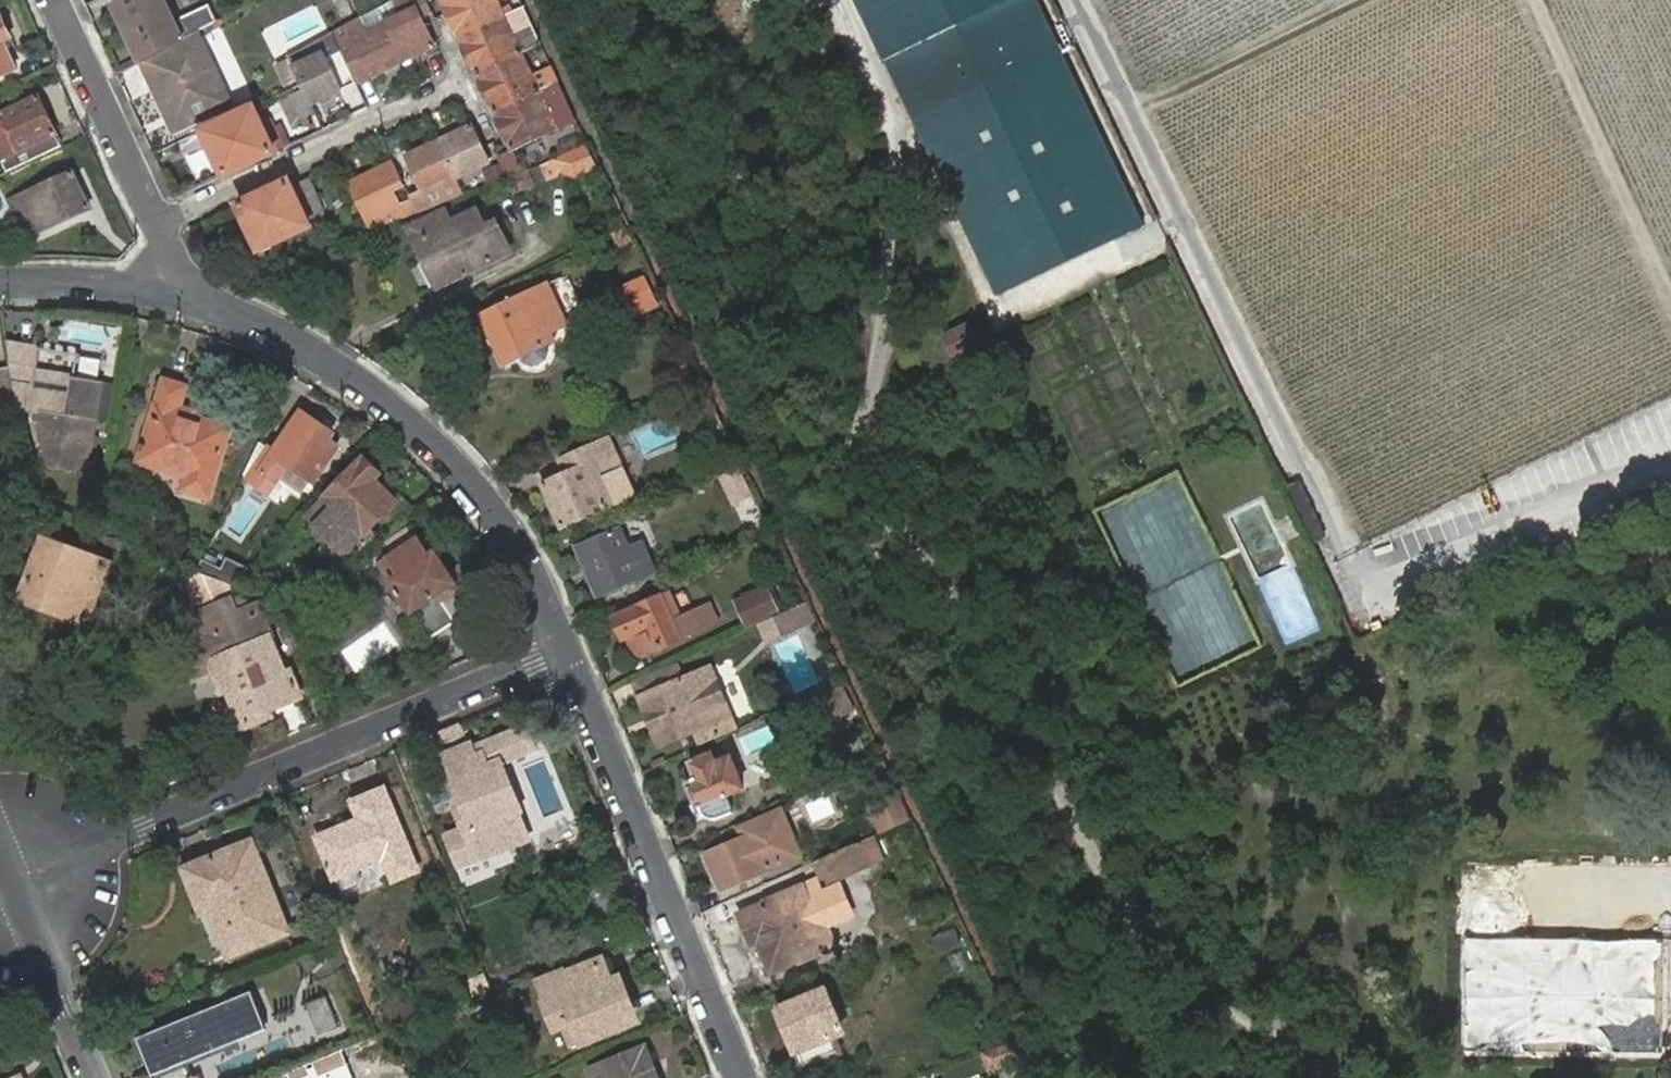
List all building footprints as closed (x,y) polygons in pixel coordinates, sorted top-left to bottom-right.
[(180,20),(181,23),(175,26),(162,0),(129,0),(113,8),(138,58),(197,29),(215,21),(208,6),(180,20)] [(398,19),(389,0),(375,7),(382,23),(384,25),(398,19)] [(426,0),(389,0),(398,19),(384,25),(401,61),(401,62),(435,46),(421,17),(432,12),(426,0)] [(511,12),(508,7),(500,11),(495,0),(439,0),(458,38),(511,12)] [(401,61),(384,25),(382,23),(375,7),(362,14),(331,31),(341,52),(356,83),(401,61)] [(514,18),(511,12),(458,38),(475,74),(520,53),(506,22),(514,18)] [(15,69),(4,45),(11,42),(1,19),(0,20),(0,76),(15,69)] [(197,29),(138,58),(172,138),(235,108),(197,29)] [(341,52),(331,31),(286,57),(292,68),(324,52),(327,58),(341,52)] [(324,52),(292,68),(310,104),(342,89),(327,58),(324,52)] [(536,84),(520,53),(475,74),(493,111),(545,85),(544,80),(536,84)] [(548,92),(545,85),(493,111),(505,134),(511,148),(556,127),(541,95),(548,92)] [(62,148),(38,98),(0,116),(0,159),(7,173),(62,148)] [(275,153),(254,108),(215,126),(224,146),(213,152),(224,176),(275,153)] [(438,140),(456,178),(489,162),(472,125),(438,140)] [(224,146),(215,126),(203,132),(213,152),(224,146)] [(424,193),(456,178),(438,140),(407,155),(424,193)] [(599,168),(588,145),(543,163),(550,178),(561,176),(563,169),(577,175),(599,168)] [(514,149),(500,154),(510,176),(523,170),(514,149)] [(348,183),(367,221),(397,206),(392,194),(406,187),(394,162),(348,183)] [(528,169),(510,176),(517,191),(535,184),(528,169)] [(73,173),(10,202),(14,210),(32,202),(45,229),(89,210),(73,173)] [(263,224),(272,244),(309,226),(302,212),(307,209),(312,217),(325,211),(309,178),(292,189),(288,182),(239,205),(252,230),(263,224)] [(411,199),(417,213),(463,194),(456,178),(424,193),(411,199)] [(371,231),(405,217),(417,213),(411,199),(397,206),(367,221),(371,231)] [(448,283),(512,252),(498,225),(489,229),(481,213),(462,222),(454,208),(417,226),(423,239),(417,242),(428,264),(436,259),(448,283)] [(261,250),(272,244),(263,224),(252,230),(261,250)] [(632,239),(627,228),(614,234),(619,245),(632,239)] [(436,259),(428,264),(439,287),(448,283),(436,259)] [(645,276),(621,288),(627,301),(651,289),(645,276)] [(549,283),(533,291),(482,315),(505,365),(556,340),(552,332),(568,325),(549,283)] [(651,289),(627,301),(634,316),(658,303),(651,289)] [(946,332),(953,352),(979,344),(972,324),(946,332)] [(41,415),(50,465),(87,471),(97,419),(105,421),(109,403),(99,402),(103,381),(35,370),(38,349),(7,344),(10,367),(13,385),(15,398),(17,406),(41,411),(41,415)] [(15,398),(13,385),(10,367),(0,369),(0,404),(15,398)] [(164,381),(137,462),(185,478),(181,491),(205,499),(228,431),(191,419),(190,422),(176,417),(185,388),(164,381)] [(0,404),(0,413),(17,406),(15,398),(0,404)] [(255,478),(269,488),(280,473),(286,464),(310,481),(313,482),(338,447),(329,441),(334,434),(302,412),(255,478)] [(635,495),(609,440),(567,459),(574,473),(569,476),(545,486),(564,527),(635,495)] [(383,475),(367,460),(364,457),(305,511),(317,522),(325,514),(334,506),(351,523),(342,533),(339,537),(333,541),(322,552),(337,568),(375,539),(368,530),(379,520),(387,530),(414,509),(403,496),(398,500),(377,481),(383,475)] [(574,473),(567,459),(563,461),(569,476),(574,473)] [(286,464),(280,473),(303,490),(310,481),(286,464)] [(724,479),(743,519),(757,512),(739,473),(724,479)] [(1304,494),(1291,500),(1311,542),(1324,535),(1304,494)] [(333,541),(342,533),(351,523),(334,506),(325,514),(317,522),(333,541)] [(380,565),(413,611),(434,597),(439,602),(455,591),(451,584),(454,583),(439,561),(432,565),(426,556),(428,555),(418,540),(415,542),(406,530),(388,543),(396,554),(380,565)] [(578,553),(599,596),(645,575),(642,567),(637,569),(620,533),(578,553)] [(23,598),(84,622),(107,564),(45,541),(23,598)] [(432,551),(428,555),(426,556),(432,565),(439,561),(432,551)] [(251,570),(228,560),(224,570),(215,566),(211,577),(228,584),(236,587),(251,570)] [(215,566),(203,561),(198,572),(203,574),(211,577),(215,566)] [(268,584),(251,570),(244,580),(259,592),(268,584)] [(185,581),(199,617),(235,602),(228,584),(211,577),(203,574),(185,581)] [(434,597),(413,611),(431,637),(455,622),(465,636),(487,620),(463,585),(455,591),(439,602),(434,597)] [(737,602),(747,626),(778,612),(767,588),(737,602)] [(663,602),(672,599),(670,593),(615,617),(625,639),(629,637),(636,653),(644,656),(688,636),(721,623),(712,602),(679,616),(670,620),(663,602)] [(679,616),(672,599),(663,602),(670,620),(679,616)] [(245,605),(235,602),(199,617),(208,640),(195,644),(206,671),(215,668),(224,692),(230,691),(244,727),(268,717),(265,711),(274,707),(298,696),(289,675),(284,677),(267,636),(270,635),(261,615),(251,619),(245,605)] [(807,603),(794,609),(802,624),(814,618),(807,603)] [(757,625),(766,646),(817,624),(814,618),(802,624),(794,609),(757,625)] [(675,662),(633,681),(640,697),(683,680),(675,662)] [(640,697),(660,746),(697,730),(704,745),(737,730),(719,687),(725,684),(716,665),(683,680),(640,697)] [(810,701),(821,725),(853,711),(841,687),(810,701)] [(310,726),(298,696),(274,707),(286,736),(310,726)] [(470,747),(461,726),(439,734),(447,755),(470,747)] [(714,744),(720,756),(746,745),(740,734),(714,744)] [(485,848),(518,834),(510,814),(519,810),(499,764),(487,768),(482,758),(476,760),(470,747),(447,755),(460,786),(457,787),(465,807),(460,810),(469,830),(476,827),(485,848)] [(689,784),(698,806),(701,806),(708,819),(714,820),(717,820),(733,812),(725,793),(744,786),(731,758),(716,764),(712,754),(691,763),(698,780),(689,784)] [(850,796),(864,829),(886,819),(871,787),(850,796)] [(393,880),(417,870),(384,789),(354,802),(361,820),(319,838),(335,878),(383,857),(393,880)] [(706,855),(720,890),(771,869),(802,855),(780,807),(740,825),(745,838),(706,855)] [(880,859),(872,838),(817,862),(824,878),(828,877),(830,880),(880,859)] [(252,841),(187,868),(217,945),(223,947),(227,946),(231,954),(288,931),(252,841)] [(489,857),(459,869),(466,887),(496,875),(489,857)] [(744,917),(754,942),(760,940),(772,969),(781,965),(782,966),(832,947),(820,920),(836,913),(827,892),(812,898),(807,886),(770,901),(772,906),(744,917)] [(569,972),(544,982),(562,1025),(567,1023),(575,1043),(634,1020),(625,996),(616,999),(601,964),(570,975),(569,972)] [(492,989),(485,973),(470,979),(476,996),(492,989)] [(251,988),(139,1033),(157,1077),(193,1077),(186,1059),(267,1027),(251,988)] [(841,1031),(825,991),(789,1005),(794,1021),(789,1024),(805,1065),(837,1051),(831,1035),(841,1031)] [(289,1050),(338,1032),(328,1002),(278,1020),(289,1050)] [(794,1021),(789,1005),(782,1008),(789,1024),(794,1021)] [(984,1054),(988,1069),(1015,1061),(1010,1046),(984,1054)] [(591,1070),(594,1077),(658,1077),(645,1048),(591,1070)]
